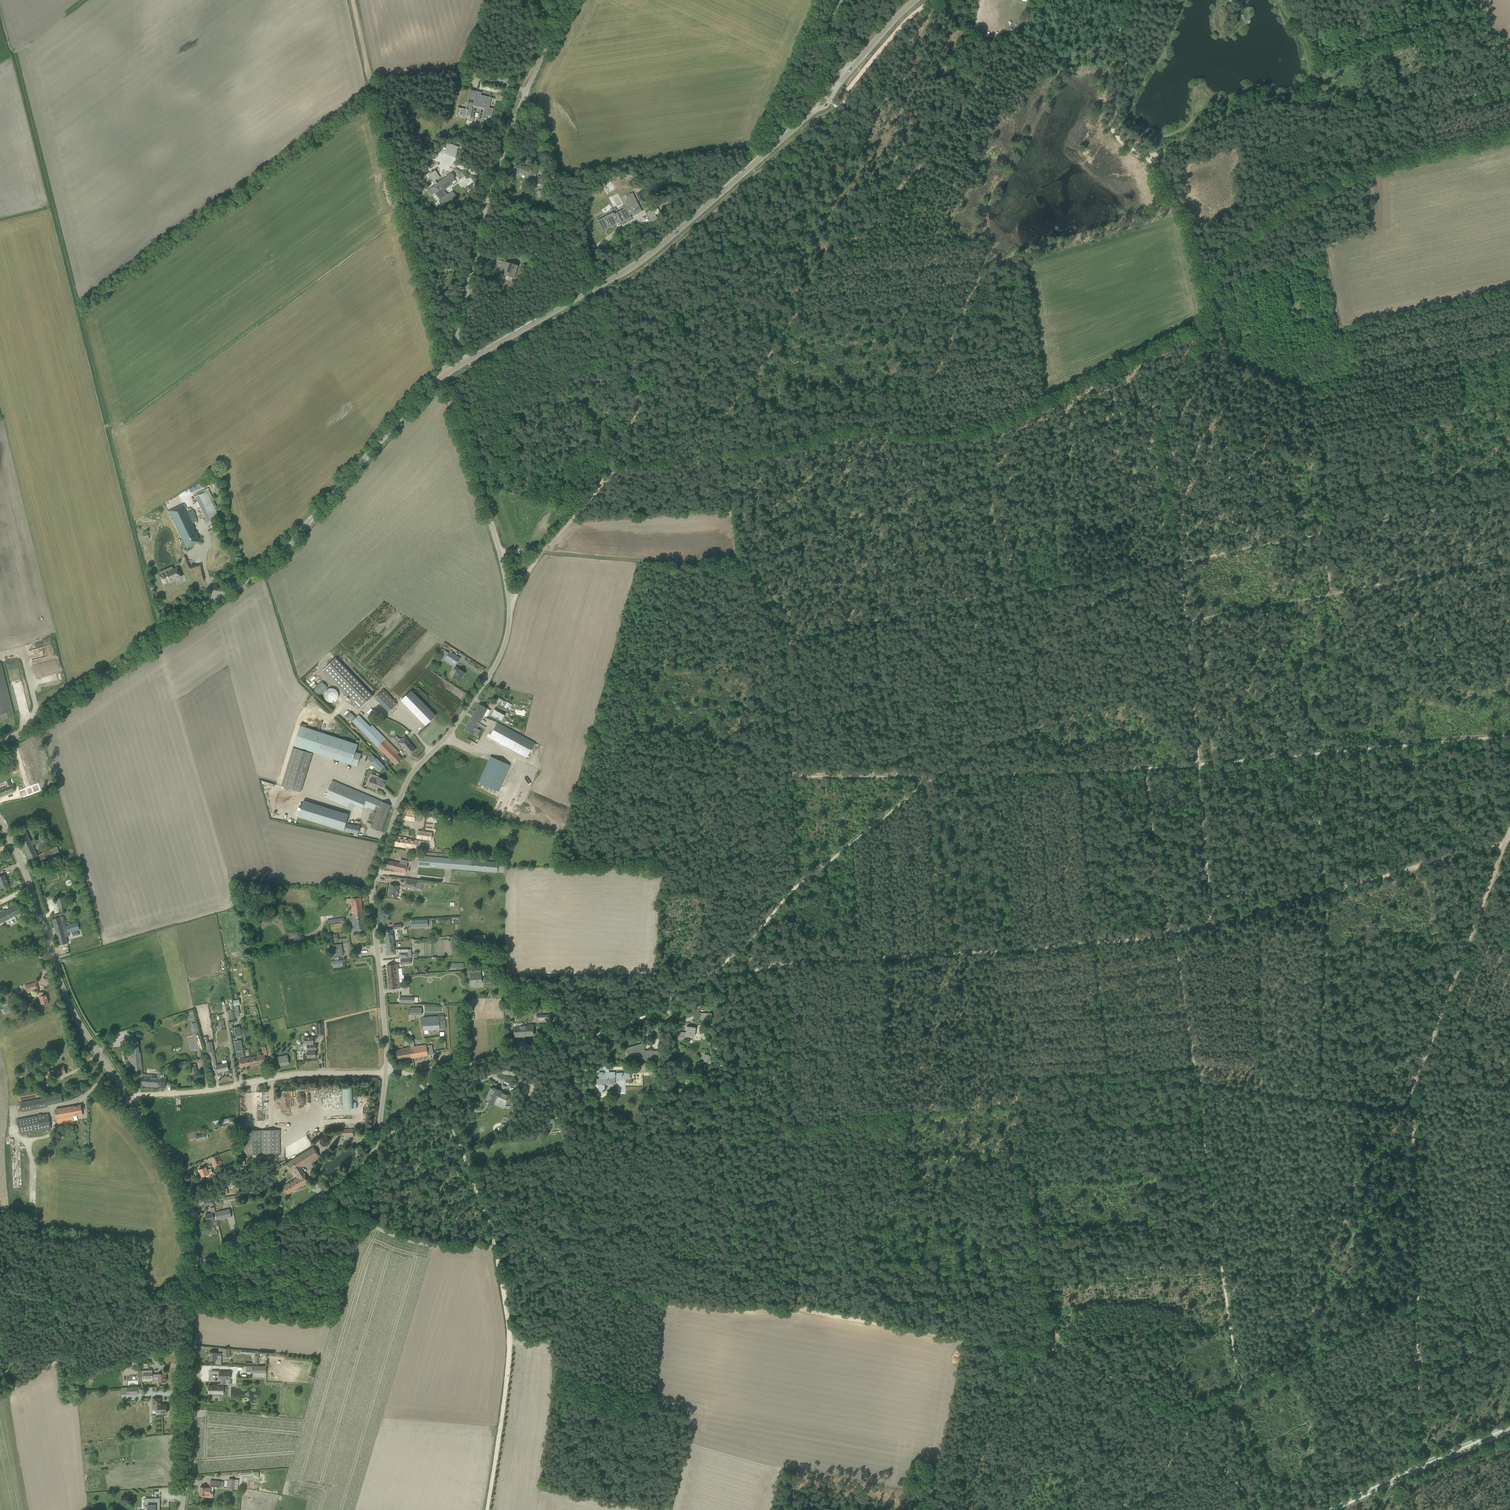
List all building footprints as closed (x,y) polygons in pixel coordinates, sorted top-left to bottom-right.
[(484,107),(482,118),(486,119),(491,98),(477,95),(478,92),(470,90),(466,109),(458,107),(456,115),(470,118),(473,105),(484,107)] [(455,158),(458,148),(447,144),(444,154),(455,158)] [(526,179),(533,182),(534,178),(535,178),(537,171),(525,166),(524,168),(515,165),(512,173),(518,174),(519,172),(528,175),(526,179)] [(431,187),(435,193),(438,191),(443,198),(439,201),(442,206),(451,199),(447,195),(444,191),(452,185),(449,181),(452,179),(449,175),(437,183),(433,178),(438,175),(433,168),(426,172),(435,184),(431,187)] [(537,176),(537,177),(535,183),(542,185),(544,180),(544,178),(537,176)] [(626,200),(624,206),(622,207),(623,209),(614,214),(614,213),(613,213),(613,212),(603,217),(603,218),(599,220),(604,230),(613,225),(613,224),(616,222),(618,226),(620,225),(619,224),(630,218),(629,215),(636,211),(637,213),(641,211),(639,207),(639,206),(632,193),(625,196),(626,199),(625,199),(626,200)] [(615,210),(614,208),(596,217),(598,220),(615,210)] [(652,209),(645,212),(651,223),(657,220),(652,209)] [(504,275),(514,278),(518,266),(502,261),(500,267),(506,269),(504,275)] [(200,483),(190,489),(192,492),(202,486),(200,483)] [(195,496),(207,521),(218,516),(206,491),(195,496)] [(183,504),(169,511),(187,549),(194,545),(194,544),(197,543),(197,544),(201,542),(183,504)] [(177,567),(160,575),(164,584),(182,576),(177,567)] [(445,657),(444,659),(455,666),(460,658),(449,651),(448,652),(441,648),(439,652),(445,657)] [(322,670),(359,709),(373,696),(336,657),(322,670)] [(13,716),(0,662),(0,719),(13,716)] [(455,672),(452,677),(459,681),(465,673),(455,667),(452,670),(455,672)] [(318,695),(327,687),(322,681),(317,686),(315,683),(311,687),(318,695)] [(322,691),(327,703),(339,698),(334,687),(322,691)] [(374,698),(388,712),(397,703),(383,689),(374,698)] [(411,690),(401,700),(425,725),(435,716),(411,690)] [(495,703),(502,707),(506,702),(498,697),(495,703)] [(479,704),(474,712),(482,717),(484,718),(485,716),(487,717),(490,710),(479,704)] [(494,709),(490,716),(501,722),(505,715),(494,709)] [(474,712),(464,730),(473,735),(474,733),(479,724),(482,717),(474,712)] [(492,731),(489,737),(493,740),(526,757),(534,742),(501,725),(497,722),(496,724),(492,731)] [(398,752),(371,725),(363,733),(377,747),(382,752),(383,752),(396,765),(402,759),(397,754),(398,752)] [(358,745),(300,726),(294,746),(357,766),(361,754),(355,752),(358,745)] [(396,736),(393,739),(397,744),(398,743),(408,755),(416,749),(405,736),(401,739),(399,739),(396,736)] [(478,782),(498,791),(510,765),(490,756),(478,782)] [(384,766),(376,758),(371,763),(379,771),(384,766)] [(8,760),(8,761),(4,763),(6,767),(14,764),(13,761),(12,759),(8,760)] [(367,784),(376,788),(377,785),(383,787),(386,780),(378,777),(377,780),(370,777),(367,784)] [(332,780),(325,798),(352,809),(354,804),(362,808),(363,807),(367,809),(367,807),(374,810),(375,807),(379,808),(370,828),(375,829),(380,831),(387,815),(390,805),(378,800),(332,780)] [(7,786),(0,789),(0,797),(15,792),(12,784),(11,785),(10,781),(6,783),(7,786)] [(349,814),(322,806),(303,800),(298,816),(344,831),(349,814)] [(404,809),(402,818),(414,820),(415,811),(404,809)] [(359,826),(347,824),(345,831),(357,834),(359,826)] [(431,840),(432,833),(418,831),(417,838),(431,840)] [(18,835),(29,859),(38,855),(33,845),(37,843),(35,839),(31,840),(27,832),(18,835)] [(406,847),(406,851),(410,851),(411,848),(416,849),(417,841),(394,837),(392,845),(406,847)] [(38,855),(41,860),(59,851),(57,846),(38,855)] [(386,860),(384,867),(405,872),(407,864),(407,862),(400,860),(399,863),(386,860)] [(1,889),(0,888),(1,888),(2,888),(9,885),(4,875),(0,877),(0,890),(1,889)] [(404,887),(416,888),(417,882),(405,880),(404,887)] [(388,897),(397,898),(398,886),(390,884),(388,897)] [(67,908),(64,896),(56,899),(59,910),(67,908)] [(350,926),(350,931),(354,930),(354,931),(365,930),(361,897),(350,898),(352,915),(349,915),(350,926)] [(22,913),(18,905),(5,911),(4,909),(0,911),(1,913),(0,914),(0,924),(22,913)] [(55,918),(52,919),(54,926),(56,931),(56,934),(60,945),(65,944),(68,943),(66,936),(69,936),(68,933),(68,932),(75,930),(79,929),(77,922),(66,926),(63,916),(62,916),(61,913),(59,914),(54,915),(55,918)] [(427,919),(412,920),(412,928),(428,927),(427,919)] [(399,958),(401,958),(410,957),(411,957),(411,949),(408,949),(396,949),(392,929),(383,931),(387,955),(396,954),(396,953),(399,953),(399,958)] [(330,935),(331,943),(341,942),(341,939),(338,939),(338,933),(330,935)] [(331,945),(333,957),(343,956),(341,944),(331,945)] [(344,961),(333,963),(334,970),(346,968),(344,961)] [(389,989),(400,988),(398,964),(387,965),(389,989)] [(470,983),(482,982),(481,970),(469,971),(470,983)] [(36,982),(24,986),(26,992),(38,989),(36,982)] [(38,993),(41,1005),(48,1003),(46,994),(44,995),(43,992),(38,993)] [(542,1008),(543,1014),(536,1015),(536,1022),(552,1021),(551,1016),(552,1016),(552,1014),(550,1014),(549,1007),(542,1008)] [(699,1020),(710,1021),(711,1013),(700,1012),(699,1020)] [(422,1017),(423,1030),(439,1029),(439,1028),(445,1028),(444,1016),(439,1016),(422,1017)] [(514,1026),(515,1036),(533,1035),(532,1024),(514,1026)] [(677,1039),(686,1040),(686,1036),(694,1037),(695,1027),(687,1027),(687,1032),(678,1031),(677,1039)] [(209,1052),(212,1063),(216,1062),(212,1041),(208,1042),(207,1036),(203,1037),(206,1053),(209,1052)] [(304,1044),(308,1043),(309,1045),(307,1045),(307,1050),(309,1050),(309,1051),(307,1052),(307,1058),(315,1057),(315,1051),(314,1051),(314,1049),(316,1049),(316,1045),(313,1045),(313,1043),(313,1037),(304,1038),(304,1044)] [(130,1055),(130,1058),(132,1058),(133,1065),(141,1065),(140,1052),(139,1052),(138,1038),(130,1038),(131,1053),(132,1053),(132,1054),(130,1055)] [(403,1048),(404,1050),(395,1051),(396,1061),(428,1055),(433,1054),(431,1045),(426,1046),(426,1045),(414,1047),(413,1041),(410,1041),(410,1047),(403,1048)] [(643,1049),(644,1049),(643,1043),(626,1048),(627,1054),(638,1051),(639,1053),(639,1059),(660,1058),(660,1051),(652,1051),(651,1051),(651,1050),(646,1051),(646,1053),(644,1053),(643,1049)] [(266,1063),(265,1054),(239,1059),(241,1068),(266,1063)] [(287,1055),(278,1057),(280,1065),(289,1063),(287,1055)] [(223,1063),(216,1064),(218,1072),(228,1070),(226,1060),(225,1060),(223,1060),(222,1061),(223,1063)] [(418,1064),(419,1071),(434,1068),(433,1061),(418,1064)] [(190,1066),(192,1075),(198,1073),(198,1070),(197,1070),(196,1065),(190,1066)] [(42,1073),(44,1078),(47,1077),(47,1079),(66,1073),(63,1066),(59,1068),(58,1067),(45,1071),(45,1072),(42,1073)] [(141,1086),(165,1088),(166,1078),(166,1076),(164,1076),(164,1071),(158,1070),(157,1075),(143,1074),(141,1086)] [(599,1085),(599,1092),(600,1091),(600,1094),(604,1094),(603,1091),(606,1091),(606,1090),(605,1090),(605,1085),(605,1084),(611,1084),(611,1079),(615,1079),(615,1080),(616,1080),(616,1079),(630,1079),(630,1073),(617,1073),(617,1076),(615,1076),(615,1072),(604,1073),(604,1072),(603,1072),(603,1074),(597,1074),(597,1075),(600,1075),(600,1078),(602,1078),(602,1079),(595,1079),(595,1084),(602,1084),(602,1085),(599,1085)] [(532,1093),(535,1085),(532,1084),(530,1089),(525,1087),(524,1090),(525,1090),(524,1093),(528,1095),(529,1095),(529,1096),(530,1096),(531,1096),(532,1095),(532,1094),(532,1093)] [(353,1086),(343,1087),(343,1108),(354,1108),(353,1086)] [(502,1094),(500,1093),(500,1092),(493,1088),(492,1092),(489,1091),(486,1099),(489,1101),(489,1100),(490,1100),(490,1101),(494,1103),(496,1100),(500,1101),(499,1102),(505,1105),(507,1099),(505,1098),(507,1094),(502,1092),(502,1094)] [(20,1102),(22,1111),(47,1106),(47,1105),(63,1102),(61,1094),(20,1102)] [(83,1114),(81,1105),(55,1109),(58,1124),(71,1122),(74,1121),(73,1116),(83,1114)] [(38,1114),(38,1115),(17,1119),(20,1134),(51,1128),(48,1113),(42,1114),(42,1113),(38,1114)] [(555,1119),(547,1119),(547,1129),(555,1129),(555,1119)] [(243,1130),(244,1154),(280,1153),(280,1129),(243,1130)] [(300,1167),(319,1156),(313,1147),(286,1163),(292,1172),(293,1171),(297,1177),(282,1186),(287,1194),(310,1181),(305,1172),(304,1173),(300,1167)] [(222,1165),(218,1154),(210,1157),(210,1158),(211,1158),(212,1160),(211,1161),(214,1168),(222,1165)] [(199,1169),(202,1177),(213,1173),(211,1169),(207,1170),(206,1167),(199,1169)] [(217,1219),(214,1207),(210,1208),(211,1213),(205,1214),(206,1221),(210,1220),(210,1221),(217,1219)] [(214,1207),(217,1219),(217,1220),(231,1217),(229,1209),(215,1212),(214,1207)] [(209,1352),(209,1360),(216,1360),(217,1357),(221,1357),(221,1353),(209,1352)] [(142,1371),(142,1375),(138,1375),(138,1380),(142,1380),(142,1381),(152,1381),(153,1382),(166,1381),(165,1373),(152,1374),(152,1370),(142,1371)] [(209,1387),(207,1387),(207,1391),(208,1391),(208,1395),(223,1396),(223,1393),(225,1393),(225,1390),(226,1390),(226,1386),(224,1386),(224,1384),(229,1384),(229,1379),(230,1379),(230,1372),(219,1371),(212,1371),(212,1386),(209,1385),(209,1387)] [(162,1413),(167,1413),(167,1405),(161,1405),(161,1398),(153,1399),(153,1409),(156,1409),(156,1414),(162,1414),(162,1413)] [(200,1488),(199,1489),(200,1490),(199,1495),(202,1495),(201,1496),(202,1496),(205,1497),(213,1498),(213,1492),(214,1486),(223,1487),(223,1481),(220,1481),(210,1480),(210,1486),(210,1488),(205,1487),(200,1487),(200,1488)] [(153,1498),(153,1499),(144,1499),(144,1505),(149,1505),(149,1509),(160,1509),(160,1498),(154,1498),(153,1498)]
